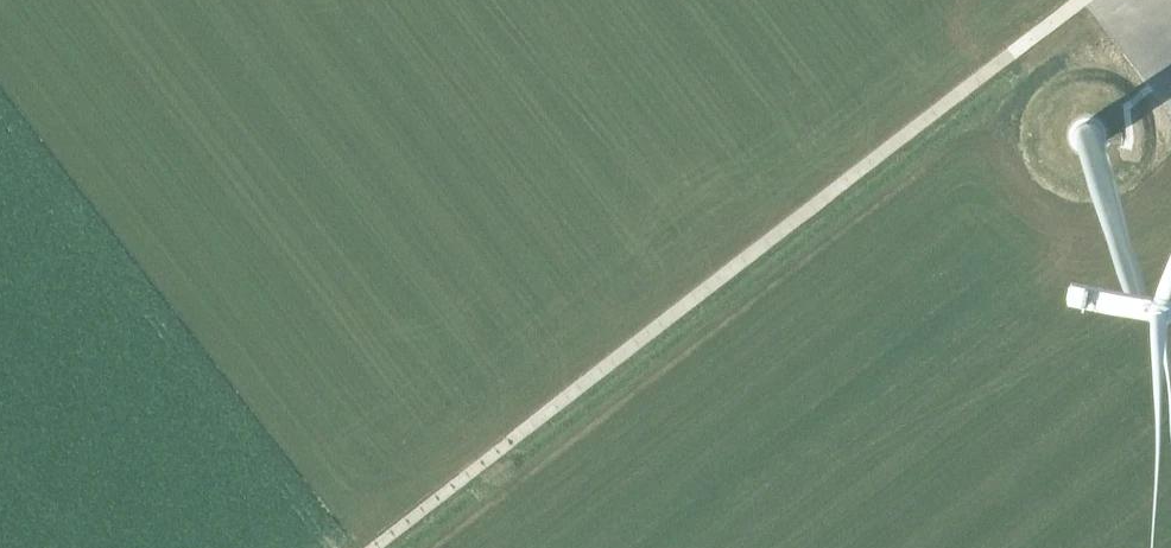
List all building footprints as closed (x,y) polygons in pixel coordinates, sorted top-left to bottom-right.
[(1102,138),(1102,136),(1102,134),(1102,132),(1101,129),(1099,128),(1098,126),(1096,124),(1094,123),(1092,122),(1090,122),(1088,122),(1086,122),(1083,122),(1081,123),(1079,124),(1078,126),(1076,128),(1075,129),(1074,132),(1074,134),(1074,136),(1074,138),(1074,140),(1075,143),(1076,144),(1078,146),(1079,148),(1081,149),(1083,150),(1086,150),(1088,150),(1090,150),(1092,150),(1094,149),(1096,148),(1098,146),(1099,144),(1101,142),(1102,140),(1102,138)]
